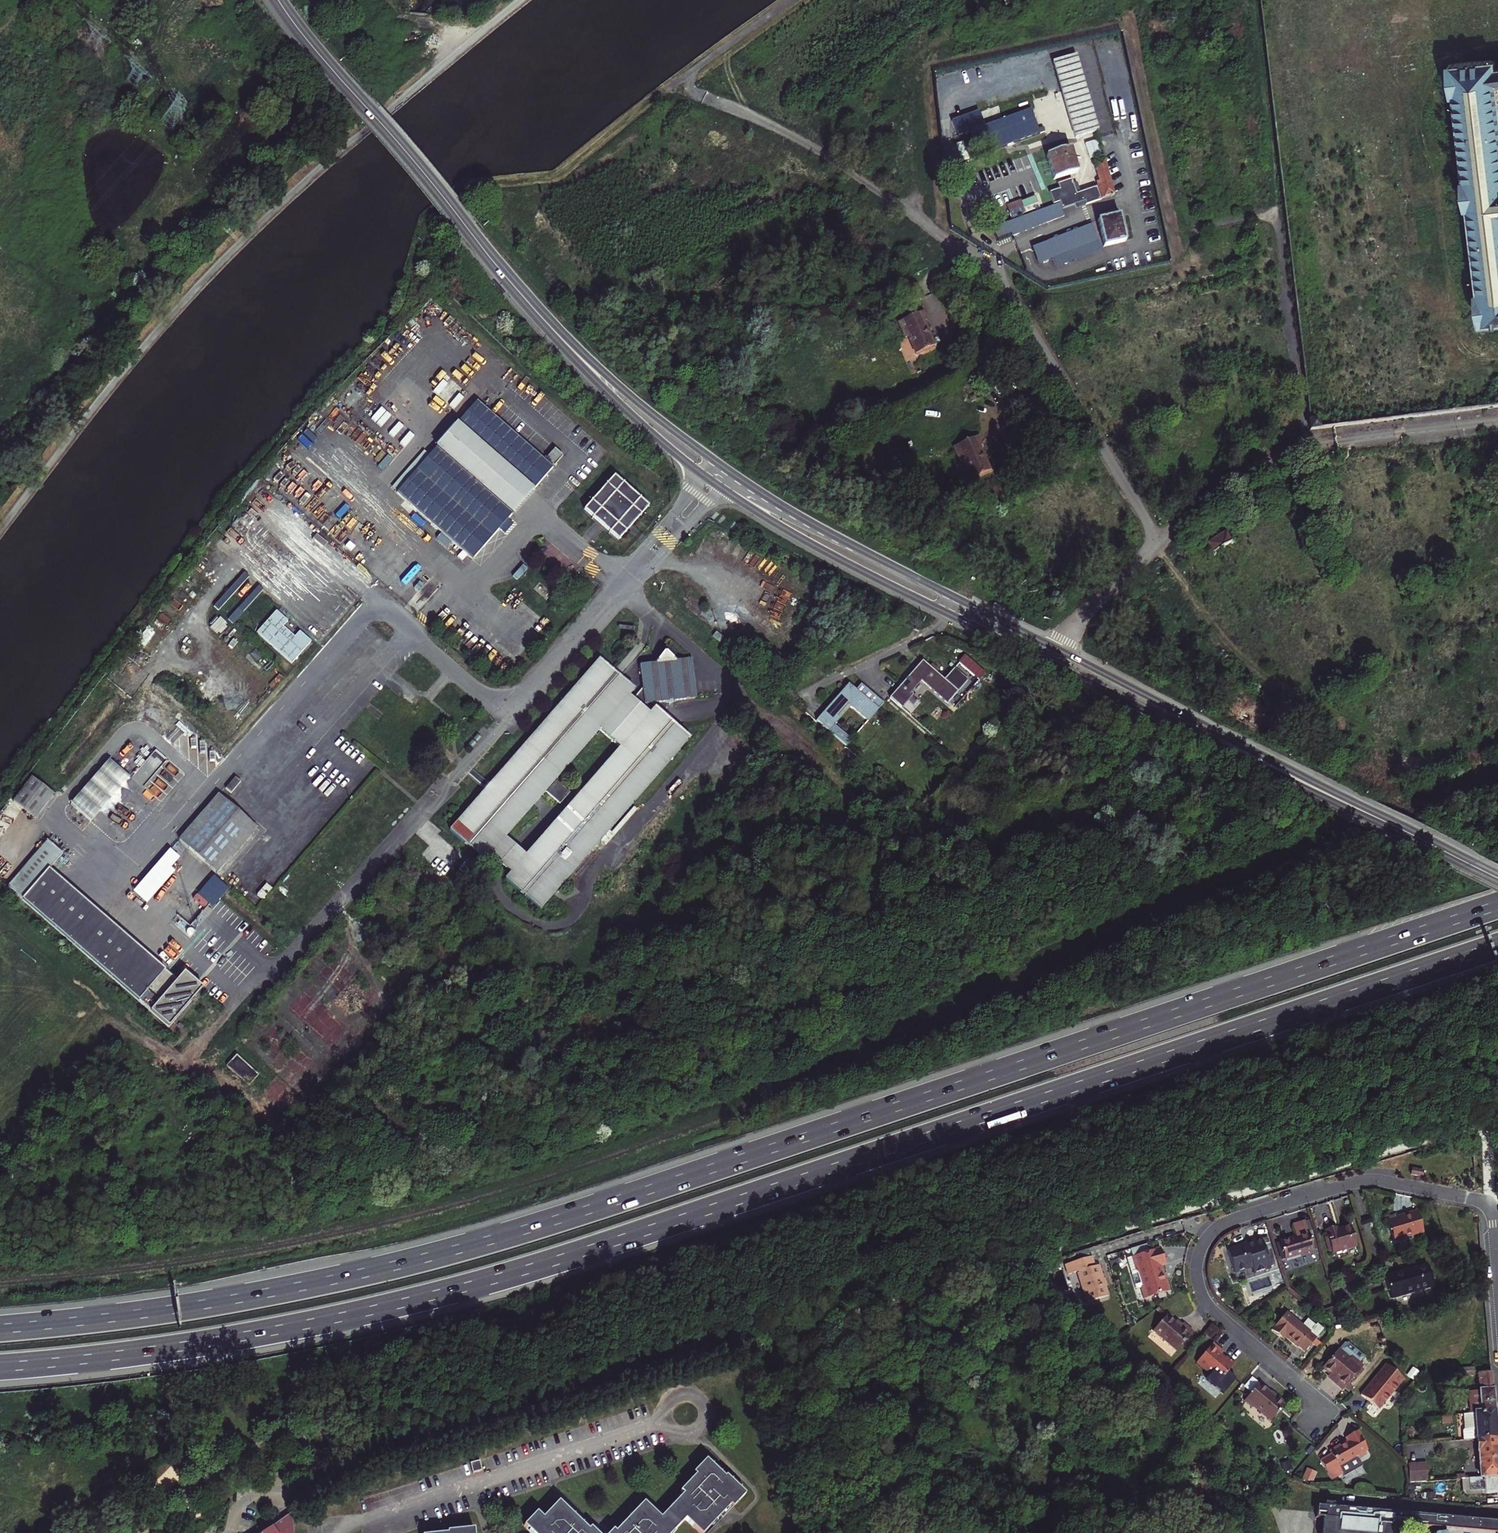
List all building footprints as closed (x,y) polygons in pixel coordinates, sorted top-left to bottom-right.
[(1072,56),(1049,62),(1073,138),(1096,131),(1072,56)] [(1451,64),(1454,94),(1457,94),(1468,178),(1465,179),(1469,207),(1471,206),(1481,291),(1479,292),(1482,321),(1484,321),(1484,322),(1497,320),(1497,58),(1451,64)] [(1027,139),(1055,128),(1052,119),(1044,122),(1040,110),(991,127),(985,113),(958,122),(963,137),(969,135),(977,156),(1016,142),(1020,148),(1029,145),(1027,139)] [(1088,142),(1090,157),(1102,155),(1100,140),(1088,142)] [(1070,148),(1046,155),(1048,163),(1052,173),(1053,179),(1078,172),(1070,148)] [(1114,193),(1104,158),(1094,162),(1099,180),(1097,181),(1098,186),(1096,187),(1095,183),(1085,187),(1086,190),(1077,193),(1072,179),(1058,184),(1060,189),(1050,193),(1054,204),(1060,202),(1061,203),(1023,217),(992,229),(997,242),(1065,216),(1063,209),(1085,201),(1086,205),(1096,201),(1114,193)] [(1009,204),(1013,216),(1041,208),(1037,196),(1009,204)] [(1118,216),(1098,220),(1104,246),(1125,241),(1118,216)] [(965,220),(956,224),(960,240),(971,236),(965,220)] [(1092,224),(1033,248),(1038,260),(1052,255),(1056,264),(1101,247),(1092,224)] [(924,310),(897,323),(905,339),(908,337),(917,355),(937,346),(925,322),(929,321),(924,310)] [(459,413),(483,391),(475,381),(466,389),(456,378),(450,384),(445,379),(435,387),(459,413)] [(472,560),(533,491),(553,468),(476,401),(396,493),(472,560)] [(955,447),(971,480),(991,471),(979,447),(982,445),(978,436),(955,447)] [(554,449),(545,459),(554,466),(562,456),(554,449)] [(613,474),(583,507),(617,537),(647,503),(613,474)] [(508,519),(499,529),(504,534),(513,524),(508,519)] [(1230,532),(1209,541),(1215,553),(1235,543),(1230,532)] [(648,714),(654,706),(653,704),(696,699),(691,659),(677,661),(665,653),(655,664),(639,666),(642,689),(632,701),(648,714)] [(540,910),(690,738),(654,706),(648,714),(632,701),(627,696),(633,689),(599,659),(449,831),(484,861),(490,855),(501,864),(511,872),(505,879),(540,910)] [(935,673),(938,670),(932,665),(929,667),(924,662),(918,669),(916,668),(895,692),(906,702),(912,695),(911,694),(922,682),(923,683),(941,698),(951,686),(944,680),(935,673)] [(947,704),(968,681),(954,669),(944,680),(951,686),(941,698),(947,704)] [(912,695),(923,683),(922,682),(911,694),(912,695)] [(862,696),(864,693),(858,688),(856,691),(850,686),(844,692),(843,691),(821,715),(833,725),(839,718),(838,717),(848,705),(850,706),(868,721),(878,709),(862,696)] [(901,708),(906,702),(895,692),(890,698),(901,708)] [(839,718),(850,706),(848,705),(838,717),(839,718)] [(95,821),(133,775),(111,757),(73,804),(95,821)] [(239,771),(179,840),(217,873),(277,804),(239,771)] [(53,794),(31,777),(13,802),(35,819),(53,794)] [(569,792),(556,781),(546,792),(559,804),(569,792)] [(620,829),(636,810),(634,808),(619,824),(620,829)] [(614,836),(620,829),(619,824),(611,833),(614,836)] [(605,846),(614,836),(611,833),(610,832),(601,842),(605,846)] [(7,885),(169,1025),(203,986),(184,970),(176,979),(49,870),(62,854),(45,840),(7,885)] [(459,870),(468,878),(476,868),(467,860),(459,870)] [(204,889),(220,899),(228,887),(212,876),(204,889)] [(248,1086),(258,1074),(236,1054),(226,1066),(248,1086)] [(1419,1210),(1404,1214),(1405,1217),(1400,1219),(1398,1214),(1387,1218),(1395,1242),(1425,1232),(1419,1210)] [(1305,1222),(1292,1226),(1296,1238),(1280,1242),(1285,1259),(1314,1250),(1305,1222)] [(1337,1232),(1326,1235),(1332,1255),(1356,1248),(1351,1230),(1337,1234),(1337,1232)] [(1246,1240),(1247,1242),(1248,1246),(1242,1248),(1241,1244),(1229,1247),(1236,1271),(1255,1265),(1257,1270),(1272,1266),(1263,1236),(1246,1240)] [(1163,1295),(1160,1283),(1158,1284),(1156,1278),(1158,1277),(1155,1268),(1160,1266),(1155,1251),(1125,1260),(1129,1273),(1127,1274),(1125,1276),(1129,1290),(1132,1291),(1134,1290),(1138,1303),(1163,1295)] [(1428,1264),(1387,1277),(1393,1298),(1435,1286),(1428,1264)] [(1099,1265),(1077,1272),(1086,1303),(1108,1297),(1099,1265)] [(1305,1352),(1324,1330),(1317,1325),(1316,1327),(1308,1320),(1303,1326),(1287,1312),(1272,1330),(1280,1337),(1282,1334),(1286,1338),(1298,1348),(1299,1347),(1305,1352)] [(1168,1315),(1154,1331),(1177,1351),(1194,1332),(1184,1323),(1181,1326),(1168,1315)] [(1208,1325),(1203,1334),(1216,1341),(1221,1331),(1208,1325)] [(1213,1342),(1196,1362),(1211,1375),(1207,1380),(1224,1394),(1236,1380),(1228,1373),(1235,1364),(1229,1358),(1225,1358),(1221,1355),(1224,1351),(1213,1342)] [(1340,1349),(1324,1369),(1331,1374),(1336,1379),(1333,1383),(1343,1391),(1364,1367),(1361,1364),(1366,1357),(1350,1343),(1346,1344),(1341,1350),(1340,1349)] [(1403,1382),(1385,1367),(1360,1397),(1378,1411),(1403,1382)] [(1475,1368),(1463,1369),(1464,1377),(1473,1377),(1476,1374),(1475,1368)] [(1492,1373),(1477,1374),(1479,1386),(1482,1386),(1483,1391),(1469,1392),(1471,1414),(1475,1414),(1495,1412),(1492,1373)] [(1328,1378),(1333,1383),(1336,1379),(1331,1374),(1328,1378)] [(1249,1392),(1244,1397),(1247,1400),(1244,1403),(1251,1409),(1253,1408),(1270,1423),(1285,1405),(1275,1396),(1273,1396),(1253,1379),(1245,1388),(1249,1392)] [(1465,1441),(1477,1440),(1497,1438),(1495,1412),(1475,1414),(1471,1414),(1463,1415),(1465,1441)] [(1340,1445),(1330,1451),(1332,1455),(1320,1461),(1331,1480),(1342,1475),(1343,1477),(1362,1467),(1358,1460),(1367,1455),(1365,1452),(1368,1450),(1364,1442),(1366,1441),(1360,1431),(1347,1438),(1349,1442),(1341,1447),(1340,1445)] [(1497,1438),(1477,1440),(1480,1478),(1497,1477),(1497,1445),(1497,1438)] [(738,1447),(741,1460),(756,1457),(753,1444),(738,1447)] [(684,1517),(700,1532),(729,1503),(732,1506),(744,1493),(725,1475),(723,1476),(705,1459),(692,1471),(695,1474),(680,1489),(683,1492),(660,1517),(643,1501),(615,1530),(611,1527),(606,1532),(668,1532),(684,1517)] [(1428,1465),(1411,1467),(1412,1484),(1429,1482),(1428,1465)] [(1306,1468),(1302,1478),(1312,1483),(1317,1473),(1306,1468)] [(1468,1479),(1470,1492),(1485,1491),(1485,1494),(1497,1493),(1497,1477),(1480,1478),(1468,1479)] [(535,1509),(523,1521),(535,1532),(598,1532),(590,1525),(587,1528),(558,1499),(541,1515),(535,1509)] [(1497,1531),(1497,1519),(1316,1507),(1315,1518),(1327,1519),(1326,1532),(1497,1532),(1497,1531)] [(277,1532),(293,1532),(290,1515),(273,1527),(277,1532)]
